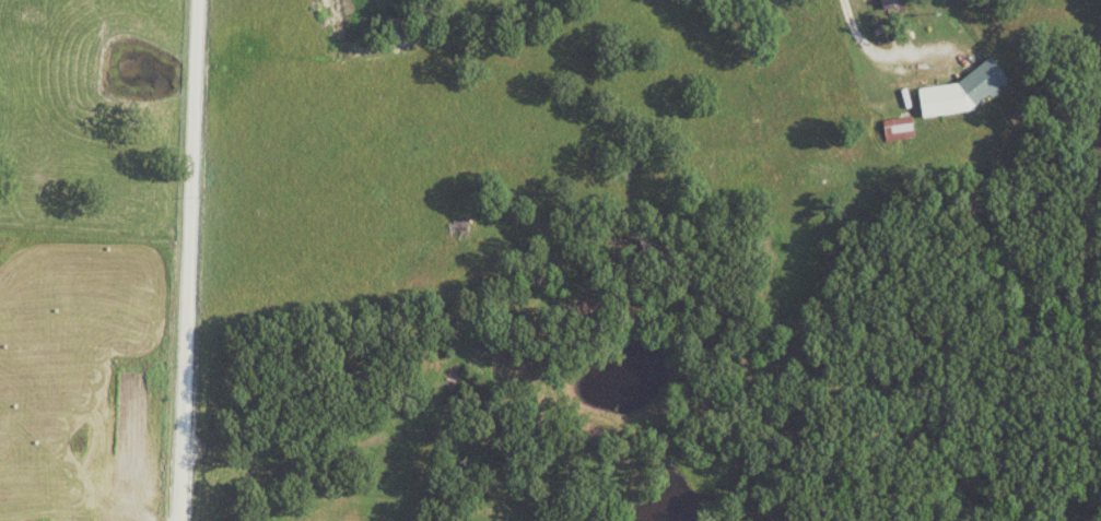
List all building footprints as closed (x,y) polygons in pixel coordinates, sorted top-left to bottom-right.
[(903,0),(881,0),(883,8),(904,3),(903,0)] [(913,136),(909,115),(882,120),(886,141),(913,136)] [(820,185),(818,171),(806,172),(808,186),(820,185)]
